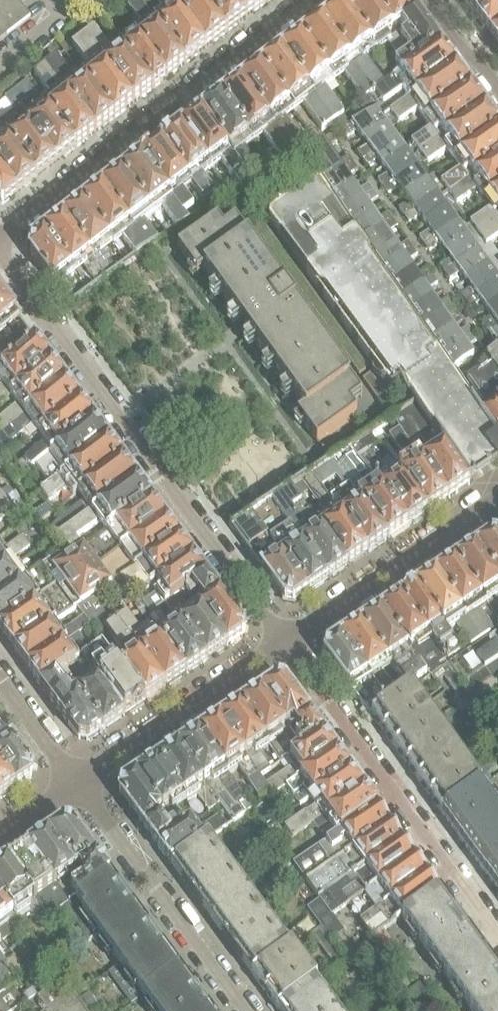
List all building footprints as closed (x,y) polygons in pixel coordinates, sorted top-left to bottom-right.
[(31,19),(16,0),(0,0),(0,43),(31,19)] [(154,22),(137,0),(133,0),(125,6),(143,30),(135,37),(168,79),(186,65),(154,22)] [(170,0),(153,0),(164,15),(154,22),(186,65),(206,49),(170,0)] [(202,0),(170,0),(206,49),(212,45),(226,34),(202,0)] [(233,0),(202,0),(226,34),(247,19),(233,0)] [(264,0),(233,0),(247,19),(267,4),(264,0)] [(369,0),(356,0),(345,8),(373,47),(393,33),(369,0)] [(405,0),(369,0),(393,33),(417,17),(417,16),(415,14),(405,0)] [(474,14),(494,0),(463,0),(474,14)] [(497,29),(497,0),(494,0),(474,14),(489,36),(497,29)] [(378,54),(373,47),(345,8),(325,22),(352,61),(358,57),(362,63),(356,67),(374,93),(385,86),(368,62),(378,54)] [(417,17),(393,33),(373,47),(378,54),(387,47),(400,65),(395,69),(400,75),(439,48),(417,17)] [(153,90),(120,47),(112,54),(94,30),(90,33),(78,19),(72,25),(83,38),(134,105),(152,91),(152,92),(153,90)] [(347,65),(352,61),(325,22),(301,38),(334,84),(345,76),(362,100),(374,93),(356,67),(351,71),(347,65)] [(489,36),(497,48),(497,29),(489,36)] [(168,79),(135,37),(120,47),(153,90),(166,80),(166,81),(168,79)] [(134,105),(83,38),(72,47),(91,70),(82,77),(84,80),(110,114),(114,120),(134,105)] [(325,90),(334,84),(301,38),(302,39),(282,53),(281,53),(279,54),(299,80),(333,125),(339,132),(348,127),(341,119),(344,117),(325,90)] [(410,101),(441,80),(455,70),(439,48),(400,75),(385,86),(374,93),(362,100),(359,103),(368,116),(377,111),(403,92),(410,101)] [(333,125),(299,80),(279,54),(260,69),(295,114),(304,107),(322,132),(333,125)] [(110,114),(84,80),(82,77),(74,83),(55,59),(46,66),(97,133),(114,120),(110,114)] [(97,133),(46,66),(41,70),(37,64),(22,75),(35,92),(42,86),(52,100),(44,106),(77,149),(97,133)] [(295,114),(260,69),(241,84),(293,154),(304,146),(286,120),(295,114)] [(425,122),(470,91),(470,90),(463,80),(455,70),(441,80),(410,101),(384,120),(388,127),(392,132),(418,112),(425,122)] [(293,154),(241,84),(222,99),(254,145),(264,137),(282,163),(293,154)] [(420,156),(484,111),(470,91),(425,122),(432,131),(412,146),(414,149),(408,153),(409,155),(413,161),(420,156)] [(254,145),(222,99),(202,114),(252,184),(262,177),(263,178),(274,170),(268,162),(265,164),(261,172),(245,151),(254,145)] [(76,149),(77,149),(44,106),(4,136),(2,134),(0,136),(0,171),(18,195),(38,179),(76,149)] [(388,127),(384,120),(377,111),(368,116),(348,127),(339,132),(340,133),(342,132),(346,138),(357,132),(363,141),(388,127)] [(454,162),(497,132),(497,130),(484,111),(420,156),(428,167),(447,153),(454,162)] [(252,184),(202,114),(182,129),(212,171),(222,164),(231,178),(234,177),(243,190),(252,184)] [(364,162),(399,141),(392,132),(388,127),(363,141),(368,148),(358,154),(364,162)] [(212,171),(182,129),(160,146),(192,187),(202,200),(213,192),(203,178),(212,171)] [(497,162),(497,132),(454,162),(461,172),(443,185),(436,175),(428,181),(429,182),(439,196),(442,201),(497,162)] [(334,157),(328,149),(338,143),(334,136),(298,155),(309,172),(334,157)] [(409,155),(408,153),(399,141),(364,162),(367,167),(378,161),(384,170),(409,155)] [(192,187),(160,146),(140,161),(183,215),(194,207),(183,193),(192,187)] [(384,189),(419,168),(413,161),(409,155),(384,170),(389,176),(378,182),(384,189)] [(319,186),(354,165),(349,158),(338,164),(334,157),(309,172),(317,184),(319,186)] [(183,215),(140,161),(123,174),(154,217),(162,210),(177,229),(178,229),(190,223),(183,215)] [(497,193),(497,162),(442,201),(449,210),(458,222),(464,217),(457,208),(477,194),(484,203),(497,193)] [(354,186),(348,177),(358,172),(354,165),(319,186),(329,200),(354,186)] [(429,182),(428,181),(419,168),(384,189),(388,196),(398,189),(403,196),(429,182)] [(0,171),(0,206),(2,207),(18,195),(0,171)] [(154,217),(123,174),(103,189),(110,198),(145,249),(158,241),(144,224),(154,217)] [(404,218),(439,196),(429,182),(403,196),(409,204),(399,211),(404,218)] [(440,359),(429,344),(420,330),(409,315),(400,302),(389,287),(379,273),(369,258),(359,244),(349,230),(339,216),(329,200),(319,186),(317,184),(266,220),(381,380),(390,393),(401,386),(415,406),(467,479),(493,461),(497,467),(497,466),(497,440),(478,412),(478,413),(450,373),(440,359)] [(339,216),(375,195),(369,186),(358,192),(354,186),(329,200),(339,216)] [(145,249),(110,198),(103,189),(83,205),(110,241),(113,246),(114,247),(123,240),(135,256),(145,249)] [(245,199),(240,193),(232,198),(231,198),(236,206),(245,199)] [(275,193),(269,197),(278,210),(284,206),(275,193)] [(497,224),(497,193),(484,203),(490,212),(464,231),(470,238),(472,242),(497,224)] [(374,215),(368,206),(378,200),(375,195),(339,216),(349,230),(374,215)] [(449,210),(442,201),(439,196),(404,218),(409,224),(419,218),(425,226),(449,210)] [(250,206),(245,199),(236,206),(241,213),(250,206)] [(110,241),(83,205),(65,219),(103,269),(108,276),(117,270),(111,263),(104,253),(113,246),(110,241)] [(255,213),(250,206),(241,213),(246,219),(255,213)] [(460,225),(458,222),(449,210),(425,226),(430,232),(419,239),(425,247),(460,225)] [(260,220),(255,213),(246,219),(251,226),(260,220)] [(359,244),(394,222),(388,214),(378,221),(374,215),(349,230),(359,244)] [(103,269),(65,219),(45,234),(60,256),(75,276),(84,269),(95,283),(97,285),(108,276),(103,269)] [(265,227),(260,220),(251,226),(256,233),(265,227)] [(359,244),(369,258),(393,242),(388,234),(398,228),(394,222),(359,244)] [(235,224),(223,232),(217,223),(177,252),(196,279),(203,274),(245,332),(303,413),(296,418),(315,445),(356,416),(349,407),(361,399),(235,224)] [(472,242),(480,252),(487,262),(497,255),(491,245),(497,240),(497,224),(472,242)] [(470,238),(464,231),(460,225),(425,247),(429,252),(439,246),(446,255),(470,238)] [(261,240),(269,233),(265,227),(256,233),(261,240)] [(265,247),(274,240),(269,233),(261,240),(265,247)] [(60,256),(45,234),(32,244),(31,244),(30,256),(41,270),(60,256)] [(446,275),(480,252),(472,242),(470,238),(446,255),(450,261),(440,268),(446,275)] [(270,254),(279,247),(274,240),(265,247),(270,254)] [(379,273),(414,251),(408,243),(398,249),(393,242),(369,258),(379,273)] [(275,260),(284,254),(279,247),(270,254),(275,260)] [(413,271),(408,263),(418,256),(414,251),(379,273),(389,287),(413,271)] [(490,266),(487,262),(480,252),(446,275),(450,281),(460,275),(466,283),(490,266)] [(280,267),(289,261),(284,254),(275,260),(280,267)] [(497,255),(487,262),(490,266),(497,277),(497,255)] [(67,282),(75,276),(60,256),(41,270),(62,300),(74,291),(67,282)] [(294,268),(289,261),(280,267),(285,274),(294,268)] [(497,283),(497,277),(490,266),(466,283),(471,289),(461,296),(467,304),(497,283)] [(299,274),(294,268),(285,274),(290,281),(299,274)] [(400,302),(434,279),(428,271),(418,278),(413,271),(389,287),(400,302)] [(304,281),(299,274),(290,281),(295,288),(304,281)] [(433,299),(427,291),(437,285),(434,279),(400,302),(409,315),(433,299)] [(309,288),(304,281),(295,288),(300,295),(309,288)] [(497,303),(497,283),(467,304),(471,310),(481,303),(486,311),(497,303)] [(314,295),(309,288),(300,295),(305,301),(314,295)] [(0,295),(0,338),(19,322),(0,295)] [(319,302),(314,295),(305,301),(310,308),(319,302)] [(420,330),(453,307),(448,300),(438,306),(433,299),(409,315),(420,330)] [(315,315),(324,309),(319,302),(310,308),(315,315)] [(497,324),(497,303),(486,311),(491,318),(482,325),(487,332),(497,324)] [(453,328),(447,320),(457,313),(453,307),(420,330),(429,344),(453,328)] [(328,315),(324,309),(315,315),(320,322),(328,315)] [(333,322),(328,315),(320,322),(324,329),(333,322)] [(19,322),(0,338),(0,339),(13,357),(15,360),(36,344),(19,322)] [(338,329),(333,322),(324,329),(329,336),(338,329)] [(487,332),(491,338),(496,350),(487,358),(497,373),(497,324),(487,332)] [(440,359),(473,336),(468,328),(458,335),(453,328),(429,344),(440,359)] [(334,342),(343,336),(338,329),(329,336),(334,342)] [(348,343),(343,336),(334,342),(339,349),(348,343)] [(467,349),(477,342),(473,336),(440,359),(450,373),(473,357),(467,349)] [(353,350),(348,343),(339,349),(344,356),(353,350)] [(53,367),(36,344),(15,360),(13,357),(3,363),(6,368),(0,373),(0,383),(2,386),(0,388),(0,406),(11,397),(11,398),(53,367)] [(349,363),(358,356),(353,350),(344,356),(349,363)] [(363,363),(358,356),(349,363),(354,370),(363,363)] [(487,358),(479,371),(467,379),(487,407),(482,410),(478,412),(497,440),(497,373),(487,358)] [(368,370),(363,363),(354,370),(359,377),(367,371),(368,370)] [(67,387),(53,367),(11,398),(17,405),(0,419),(0,431),(2,434),(67,387)] [(398,412),(371,375),(370,376),(362,381),(389,419),(398,412)] [(38,435),(80,404),(67,387),(2,434),(10,445),(32,426),(38,435)] [(52,453),(93,422),(80,404),(38,435),(52,453)] [(467,479),(415,406),(403,415),(408,423),(406,425),(400,416),(393,421),(449,500),(471,485),(467,479)] [(449,500),(393,421),(387,425),(393,433),(389,436),(408,463),(397,471),(429,513),(449,500)] [(48,487),(108,443),(93,422),(52,453),(49,455),(51,458),(35,470),(48,487)] [(429,513),(397,471),(388,477),(368,451),(377,444),(371,436),(352,450),(357,458),(368,472),(409,527),(429,513)] [(77,495),(122,463),(108,443),(48,487),(40,493),(48,504),(71,487),(77,495)] [(54,539),(135,480),(122,463),(77,495),(83,503),(76,509),(70,501),(54,512),(49,505),(36,514),(54,539)] [(214,477),(204,463),(191,472),(190,472),(200,486),(202,485),(214,477)] [(370,554),(389,541),(350,486),(332,463),(313,476),(322,489),(336,478),(344,490),(338,495),(332,494),(328,497),(370,554)] [(409,527),(368,472),(350,486),(389,541),(409,527)] [(370,554),(328,497),(322,489),(313,476),(302,483),(328,518),(318,524),(349,567),(370,554)] [(105,534),(150,501),(135,480),(54,539),(68,559),(82,550),(75,541),(98,525),(105,534)] [(14,494),(9,488),(1,494),(0,493),(0,505),(14,494)] [(349,567),(318,524),(292,490),(272,504),(329,581),(349,567)] [(13,511),(11,508),(20,501),(15,493),(14,494),(0,505),(0,523),(13,511)] [(136,570),(179,539),(150,501),(105,534),(84,549),(84,548),(82,550),(68,559),(99,595),(136,570)] [(309,595),(329,581),(272,504),(252,517),(309,595)] [(309,595),(252,517),(232,530),(285,603),(294,605),(309,595)] [(18,565),(15,567),(11,562),(30,549),(22,537),(3,551),(0,546),(0,600),(28,579),(18,565)] [(149,588),(192,558),(179,539),(136,570),(149,588)] [(490,540),(474,550),(497,583),(497,541),(490,540)] [(474,550),(455,563),(495,619),(497,623),(497,583),(474,550)] [(185,591),(205,576),(192,558),(149,588),(137,597),(143,605),(137,609),(144,619),(164,606),(185,591)] [(99,595),(68,559),(53,570),(49,564),(28,579),(0,600),(0,634),(14,653),(55,625),(77,610),(99,595)] [(495,619),(455,563),(437,575),(482,638),(491,632),(487,626),(495,619)] [(482,638),(437,575),(418,588),(449,631),(457,626),(471,646),(482,638)] [(221,597),(206,577),(205,576),(185,591),(200,612),(221,597)] [(449,631),(418,588),(402,599),(447,662),(462,652),(446,633),(449,631)] [(227,649),(200,612),(185,591),(164,606),(180,626),(206,663),(227,649)] [(136,651),(111,614),(99,595),(77,610),(83,618),(91,628),(98,623),(109,637),(101,643),(101,644),(110,656),(143,705),(163,692),(139,655),(130,661),(127,658),(136,651)] [(245,629),(221,597),(200,612),(227,649),(243,638),(245,629)] [(447,662),(402,599),(380,613),(426,677),(447,662)] [(186,677),(157,635),(153,630),(140,640),(135,634),(138,632),(120,607),(111,614),(136,651),(139,655),(163,692),(186,677)] [(426,677),(380,613),(361,626),(392,670),(406,690),(426,677)] [(28,672),(79,635),(86,644),(74,653),(80,661),(84,658),(101,644),(101,643),(109,637),(98,623),(91,628),(83,618),(72,627),(70,624),(60,632),(55,625),(14,653),(28,672)] [(206,663),(180,626),(173,631),(170,625),(157,635),(186,677),(206,663)] [(392,670),(361,626),(341,640),(388,705),(399,698),(382,676),(392,670)] [(497,631),(448,665),(456,676),(459,681),(463,686),(486,671),(497,662),(497,631)] [(58,679),(80,662),(80,661),(74,653),(86,644),(79,635),(28,672),(42,691),(58,679)] [(388,705),(341,640),(327,649),(325,658),(369,718),(371,716),(388,705)] [(143,705),(110,656),(101,644),(84,658),(126,717),(143,705)] [(126,717),(84,658),(80,661),(80,662),(96,681),(80,693),(106,730),(126,717)] [(497,675),(497,662),(486,671),(492,680),(497,675)] [(448,665),(439,672),(443,678),(446,682),(456,676),(448,665)] [(439,672),(431,678),(436,683),(443,678),(439,672)] [(456,676),(446,682),(450,687),(459,681),(456,676)] [(106,730),(80,693),(78,695),(77,694),(73,697),(58,679),(42,691),(79,741),(88,742),(106,730)] [(459,681),(450,687),(453,692),(463,686),(459,681)] [(323,735),(286,684),(277,683),(261,693),(302,749),(323,735)] [(463,686),(453,692),(457,698),(467,691),(463,686)] [(434,720),(424,707),(411,689),(399,698),(388,705),(371,716),(395,749),(434,720)] [(457,698),(454,700),(457,705),(458,706),(471,697),(470,695),(467,691),(457,698)] [(302,749),(261,693),(240,707),(266,743),(280,764),(286,760),(302,749)] [(471,697),(458,706),(462,712),(466,709),(475,703),(471,697)] [(475,703),(466,709),(469,715),(479,708),(477,706),(475,703)] [(270,771),(256,750),(266,743),(240,707),(219,721),(261,778),(270,771)] [(479,708),(469,715),(472,719),(473,720),(482,713),(479,708)] [(482,713),(473,720),(477,725),(486,718),(482,713)] [(486,718),(477,725),(480,730),(490,724),(486,718)] [(418,782),(458,753),(434,720),(395,749),(418,782)] [(266,786),(261,778),(219,721),(203,732),(199,735),(252,810),(274,796),(266,786)] [(477,733),(481,739),(494,730),(490,724),(480,730),(477,733)] [(0,728),(0,771),(15,792),(31,781),(32,772),(0,728)] [(481,739),(485,744),(486,744),(489,742),(497,735),(494,730),(481,739)] [(252,810),(199,735),(178,749),(220,806),(233,824),(252,810)] [(285,789),(336,753),(323,735),(302,749),(286,760),(292,768),(266,786),(274,796),(285,789)] [(489,742),(493,747),(497,743),(497,735),(489,742)] [(220,806),(178,749),(158,763),(183,800),(187,806),(198,799),(208,814),(216,809),(220,806)] [(312,796),(349,772),(336,753),(285,789),(293,799),(306,789),(312,796)] [(483,787),(473,772),(458,753),(418,782),(443,817),(479,790),(483,787)] [(183,800),(158,763),(138,776),(165,817),(173,826),(178,833),(190,825),(175,805),(183,800)] [(0,771),(0,802),(15,792),(0,771)] [(312,824),(363,790),(349,772),(312,796),(319,805),(284,828),(293,840),(313,826),(312,824)] [(165,817),(138,776),(121,787),(120,797),(141,825),(155,815),(160,822),(165,817)] [(336,835),(376,808),(363,790),(312,824),(313,826),(321,836),(331,828),(336,835)] [(497,805),(493,799),(488,802),(479,790),(443,817),(472,856),(497,837),(497,805)] [(352,850),(389,826),(376,808),(336,835),(326,843),(292,865),(305,883),(352,850)] [(178,833),(173,826),(165,817),(160,822),(155,815),(141,825),(157,847),(178,833)] [(204,844),(190,825),(178,833),(157,847),(170,866),(204,844)] [(87,846),(74,829),(74,828),(63,826),(63,827),(47,837),(66,861),(87,846)] [(319,901),(401,842),(389,826),(352,850),(305,883),(319,901)] [(78,877),(66,861),(47,837),(27,850),(56,886),(63,881),(70,890),(82,882),(78,877)] [(472,856),(497,892),(497,837),(472,856)] [(212,879),(229,868),(209,841),(204,844),(170,866),(194,898),(214,884),(212,879)] [(363,895),(413,858),(401,842),(319,901),(331,919),(333,917),(363,895)] [(87,846),(66,861),(78,877),(99,862),(87,846)] [(56,886),(27,850),(26,851),(26,852),(9,863),(8,863),(8,864),(34,901),(46,893),(60,912),(70,905),(56,886)] [(380,907),(426,876),(413,858),(363,895),(370,904),(375,911),(380,907)] [(77,900),(109,876),(99,862),(78,877),(82,882),(70,890),(77,900)] [(34,901),(8,864),(0,869),(0,895),(29,937),(41,954),(57,942),(44,924),(48,920),(34,901)] [(222,935),(258,908),(239,883),(245,879),(234,864),(229,868),(212,879),(214,884),(194,898),(222,935)] [(372,941),(402,920),(438,893),(426,876),(380,907),(375,911),(359,923),(372,941)] [(97,935),(133,909),(121,893),(110,878),(66,911),(88,942),(97,935)] [(438,893),(402,920),(469,1010),(497,1010),(497,974),(438,893)] [(0,895),(0,940),(2,943),(15,934),(21,943),(29,937),(0,895)] [(345,933),(333,917),(331,919),(319,901),(307,910),(321,929),(330,944),(345,933)] [(289,951),(269,924),(275,919),(264,904),(258,908),(222,935),(253,977),(289,951)] [(178,971),(150,932),(133,909),(97,935),(143,997),(178,971)] [(306,939),(317,931),(310,920),(292,933),(300,944),(306,939)] [(345,964),(330,944),(321,929),(317,931),(306,939),(310,945),(315,941),(334,964),(328,969),(331,973),(345,964)] [(306,969),(292,949),(289,951),(253,977),(266,996),(278,1010),(279,1010),(315,985),(317,983),(306,969)] [(11,976),(21,969),(14,957),(6,962),(0,967),(0,984),(11,976)] [(178,971),(143,997),(153,1010),(208,1010),(178,971)] [(71,993),(62,981),(37,998),(46,1010),(47,1010),(71,993)] [(315,985),(279,1010),(334,1010),(315,985)] [(21,1007),(8,989),(0,995),(0,1010),(16,1010),(21,1007)] [(27,1003),(36,996),(32,990),(23,997),(27,1003)] [(87,992),(79,999),(88,1010),(92,1010),(98,1006),(87,992)] [(82,1008),(71,993),(47,1010),(84,1010),(82,1008)]
